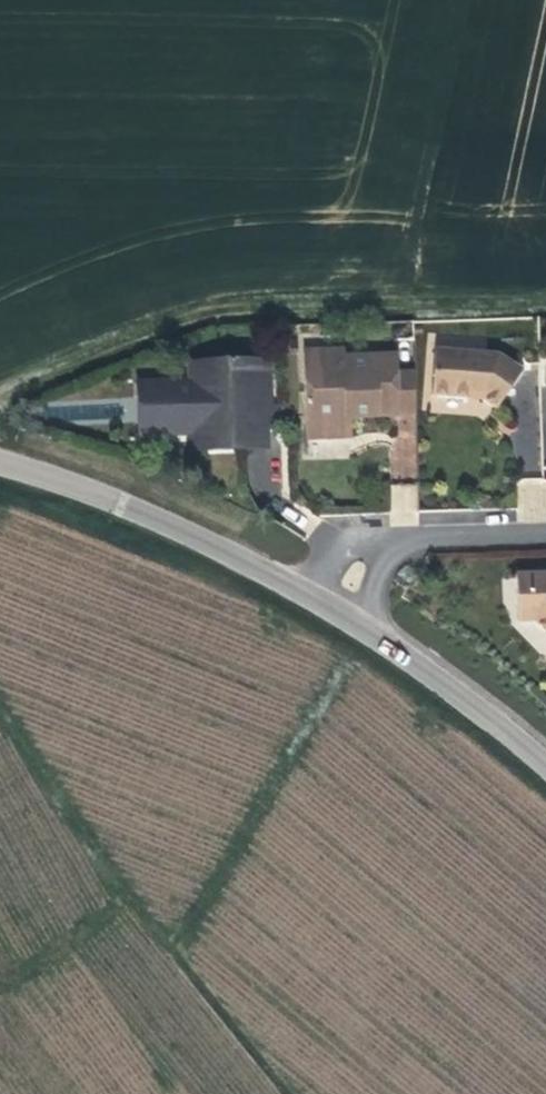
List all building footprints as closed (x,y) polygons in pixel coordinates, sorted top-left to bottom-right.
[(435,350),(431,396),(468,399),(468,395),(476,395),(483,400),(496,409),(522,371),(498,355),(435,350)] [(304,433),(310,438),(328,438),(328,433),(349,432),(351,430),(350,418),(367,418),(398,416),(398,405),(386,397),(386,378),(397,368),(397,356),(343,358),(343,352),(303,353),(304,433)] [(244,446),(258,430),(256,362),(195,364),(196,389),(142,391),(143,430),(197,428),(197,447),(244,446)] [(244,446),(259,445),(265,445),(265,429),(286,428),(285,407),(269,407),(268,362),(256,362),(258,430),(244,446)] [(273,450),(247,451),(249,493),(275,492),(273,450)] [(533,622),(545,635),(545,574),(515,575),(516,622),(533,622)]
